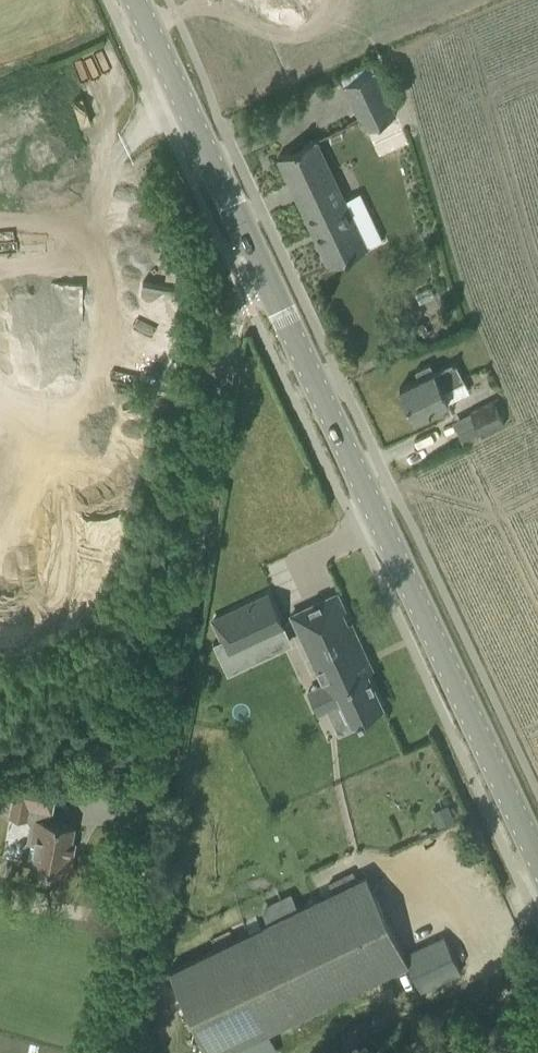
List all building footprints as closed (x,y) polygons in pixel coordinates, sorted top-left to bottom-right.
[(344,86),(364,131),(398,116),(378,70),(344,86)] [(278,157),(329,266),(367,248),(315,139),(278,157)] [(470,390),(455,360),(433,371),(429,363),(415,370),(419,378),(399,388),(414,418),(470,390)] [(492,401),(470,411),(482,435),(505,424),(493,400),(492,401)] [(380,707),(380,708),(382,707),(368,677),(352,644),(358,641),(349,622),(346,623),(341,612),(344,610),(336,593),(291,614),(306,645),(311,642),(330,681),(324,684),(334,705),(343,701),(352,721),(354,720),(358,717),(359,720),(364,718),(363,715),(380,707)] [(285,629),(269,594),(212,620),(223,642),(215,646),(221,660),(229,656),(285,629)] [(70,840),(73,825),(45,820),(46,810),(51,810),(56,783),(35,779),(16,775),(8,817),(30,822),(28,839),(22,852),(24,860),(23,864),(47,868),(68,872),(72,852),(74,841),(70,840)] [(447,804),(433,810),(439,824),(440,825),(454,819),(453,818),(447,804)] [(169,971),(208,1052),(217,1052),(271,1027),(316,1005),(408,962),(404,954),(367,877),(367,876),(298,909),(288,914),(271,922),(268,923),(169,971)] [(443,936),(404,954),(408,962),(422,991),(461,972),(448,945),(443,936)]
